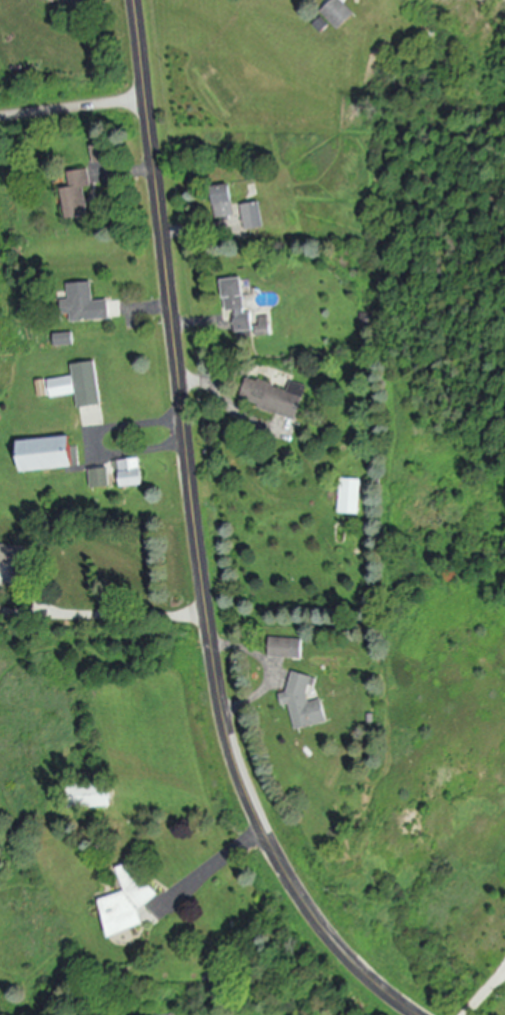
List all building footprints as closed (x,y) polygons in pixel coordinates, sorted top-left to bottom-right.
[(355,14),(340,0),(330,0),(320,11),(340,29),(355,14)] [(92,162),(101,162),(100,145),(92,146),(92,162)] [(66,218),(88,214),(84,192),(92,191),(88,169),(68,172),(70,187),(61,189),(66,218)] [(210,187),(214,219),(233,216),(229,185),(210,187)] [(241,205),(244,230),(263,227),(259,202),(241,205)] [(235,333),(255,330),(256,337),(270,335),(268,317),(251,319),(251,312),(245,313),(240,278),(220,280),(225,322),(233,321),(235,333)] [(68,283),(68,300),(61,300),(61,314),(70,314),(70,321),(108,319),(107,300),(92,301),(91,282),(68,283)] [(48,380),(50,397),(76,394),(78,408),(100,405),(95,362),(71,364),(73,377),(48,380)] [(305,385),(290,381),(288,388),(247,378),(241,403),(296,418),(305,385)] [(17,440),(18,471),(71,468),(69,438),(17,440)] [(118,460),(119,487),(141,486),(139,459),(118,460)] [(110,486),(107,468),(88,471),(91,489),(110,486)] [(361,480),(340,479),(339,514),(360,514),(361,480)] [(25,547),(0,544),(0,561),(23,565),(25,547)] [(302,639),(269,638),(269,657),(301,658),(302,639)] [(326,724),(321,700),(309,703),(307,695),(309,688),(315,687),(317,679),(292,672),(286,694),(279,696),(281,707),(289,705),(293,730),(326,724)] [(68,809),(110,808),(109,784),(67,785),(68,809)] [(146,926),(139,907),(153,902),(139,861),(117,868),(125,892),(99,901),(111,938),(146,926)]
